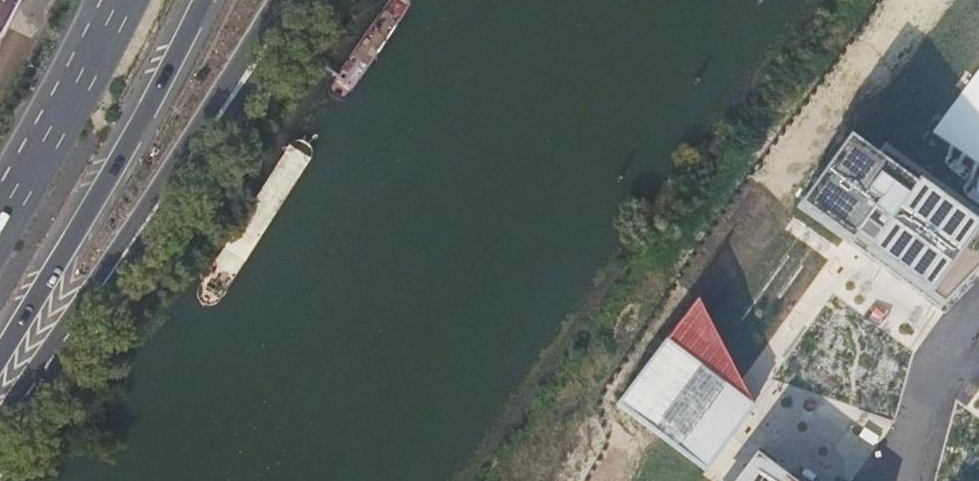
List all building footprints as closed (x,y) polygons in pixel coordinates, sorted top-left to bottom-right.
[(888,105),(920,125),(948,82),(964,92),(971,81),(978,86),(978,0),(954,0),(888,105)] [(797,207),(938,308),(978,267),(978,228),(850,136),(797,207)] [(696,299),(617,403),(706,472),(753,407),(696,299)] [(756,454),(735,480),(792,480),(756,454)]
